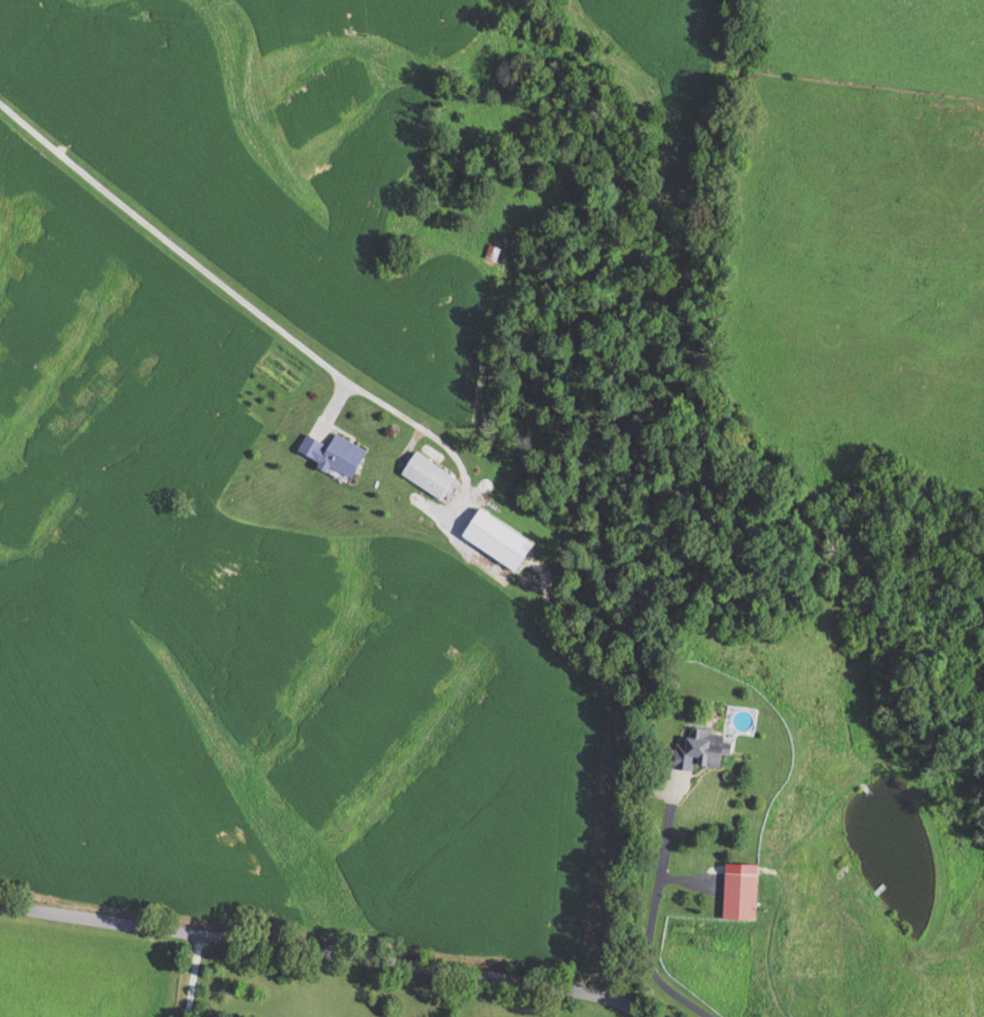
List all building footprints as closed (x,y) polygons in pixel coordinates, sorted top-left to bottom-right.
[(372,451),(340,433),(333,445),(311,432),(301,451),(337,471),(339,468),(356,478),(372,451)] [(403,474),(444,500),(458,477),(417,451),(403,474)] [(726,765),(727,756),(736,757),(738,743),(729,742),(730,731),(692,727),(688,768),(696,768),(697,763),(726,765)] [(727,918),(760,919),(761,873),(728,873),(727,918)]
